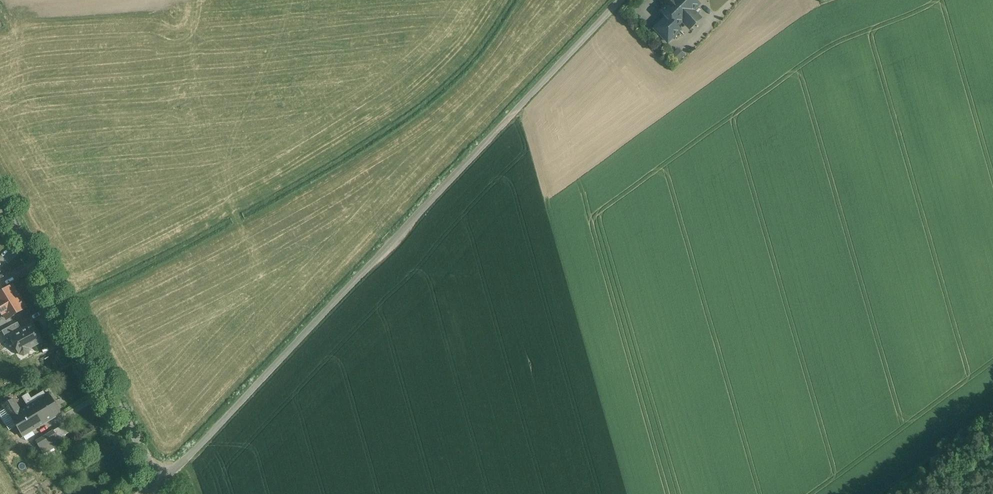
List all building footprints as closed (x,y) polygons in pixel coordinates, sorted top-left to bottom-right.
[(665,5),(666,7),(661,12),(666,17),(675,27),(676,26),(682,21),(685,24),(685,23),(695,14),(695,13),(692,10),(698,4),(694,0),(670,0),(665,5)] [(695,14),(685,23),(690,28),(700,18),(695,14)] [(666,17),(655,29),(667,42),(680,30),(676,26),(675,27),(666,17)] [(677,63),(686,54),(678,47),(670,56),(677,63)] [(0,293),(0,311),(2,314),(4,313),(7,319),(25,308),(12,286),(2,292),(0,293)] [(18,322),(2,331),(6,338),(12,335),(12,334),(21,329),(18,322)] [(21,329),(12,334),(12,335),(6,338),(5,342),(11,353),(17,349),(19,354),(23,355),(28,353),(29,348),(42,341),(32,323),(21,329)] [(49,395),(21,411),(14,399),(4,405),(22,435),(60,413),(49,395)] [(54,431),(27,447),(31,454),(50,443),(52,447),(61,442),(54,431)]
